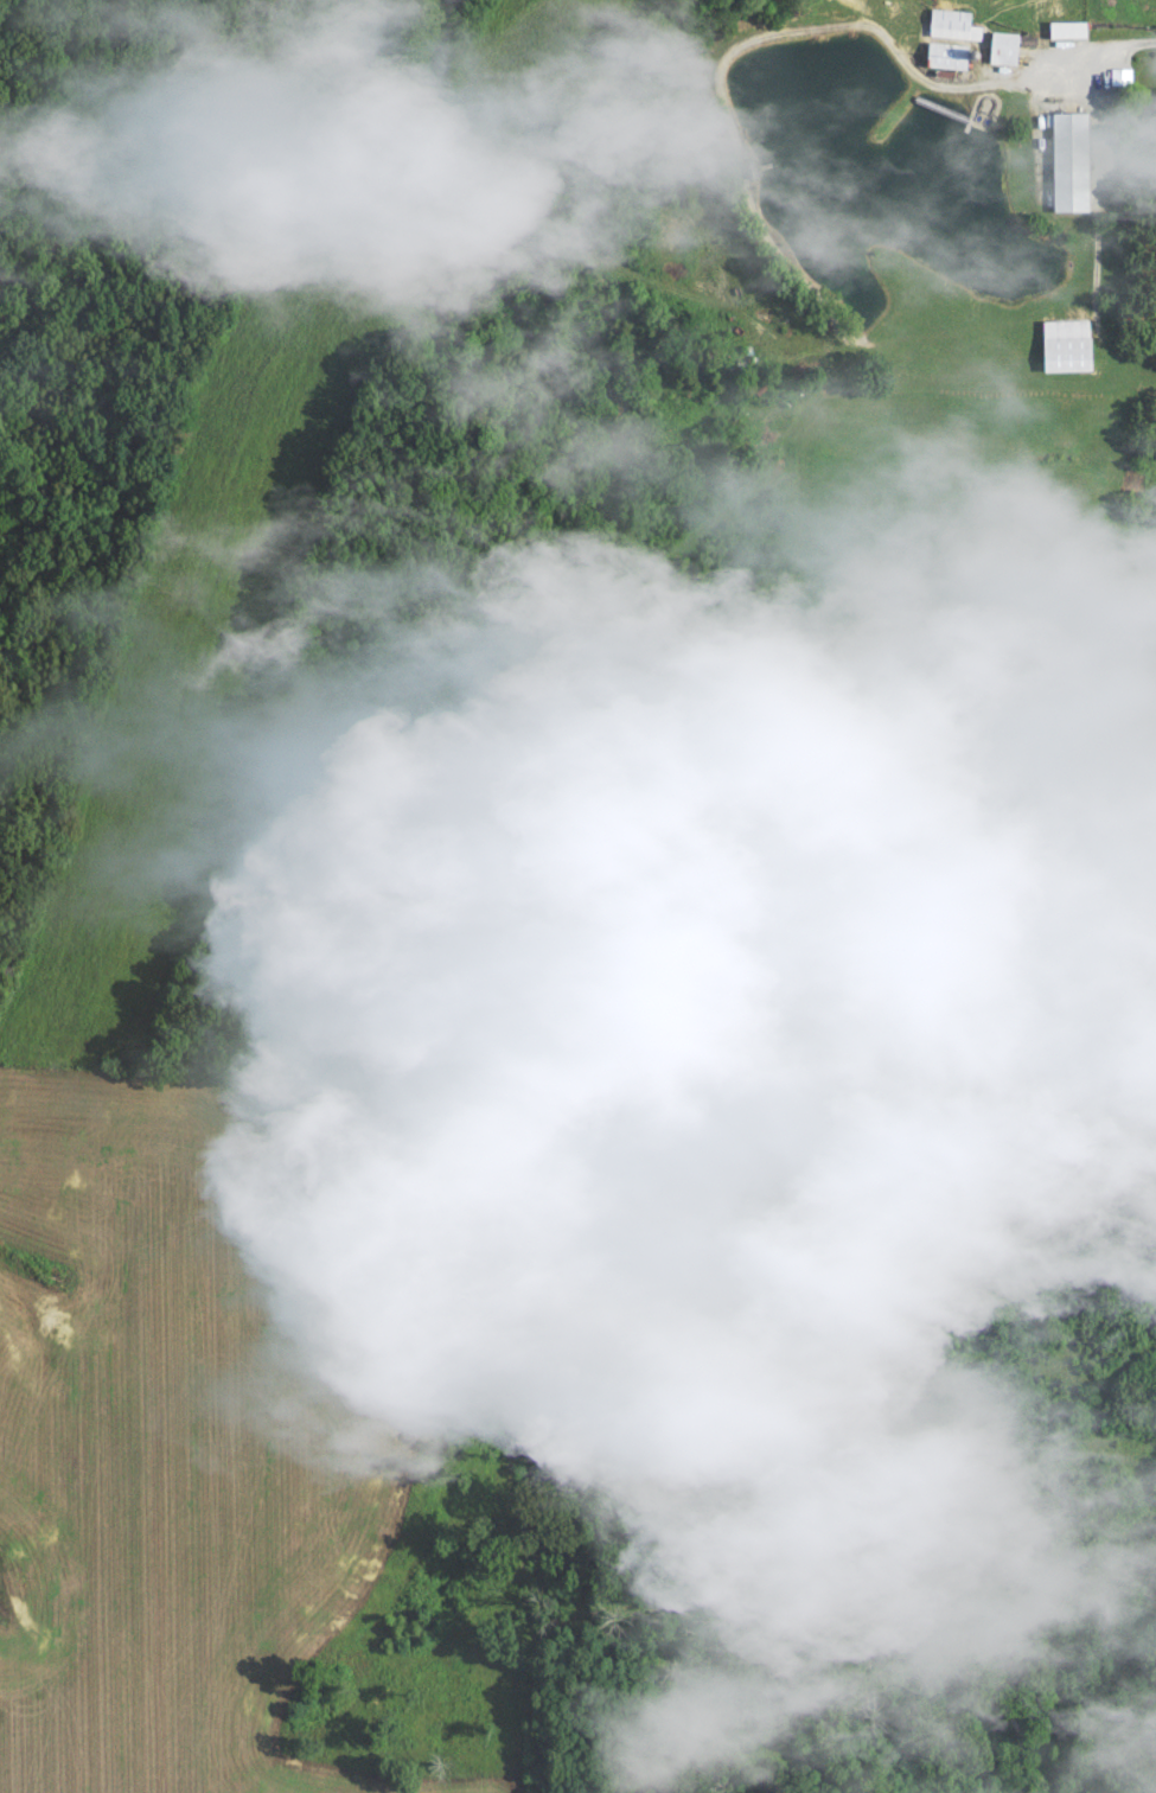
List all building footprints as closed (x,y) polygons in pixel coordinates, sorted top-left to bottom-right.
[(919,41),(972,48),(973,33),(960,32),(962,18),(922,14),(919,41)] [(1040,28),(1040,44),(1076,44),(1076,27),(1040,28)] [(979,70),(1009,71),(1010,39),(980,38),(979,70)] [(957,75),(957,64),(971,65),(972,52),(916,50),(915,73),(957,75)] [(1142,127),(1142,142),(1154,142),(1155,120),(1155,94),(1149,94),(1149,102),(1135,102),(1134,127),(1142,127)] [(1082,119),(1042,119),(1043,217),(1083,217),(1082,196),(1078,196),(1078,182),(1082,182),(1082,119)]
